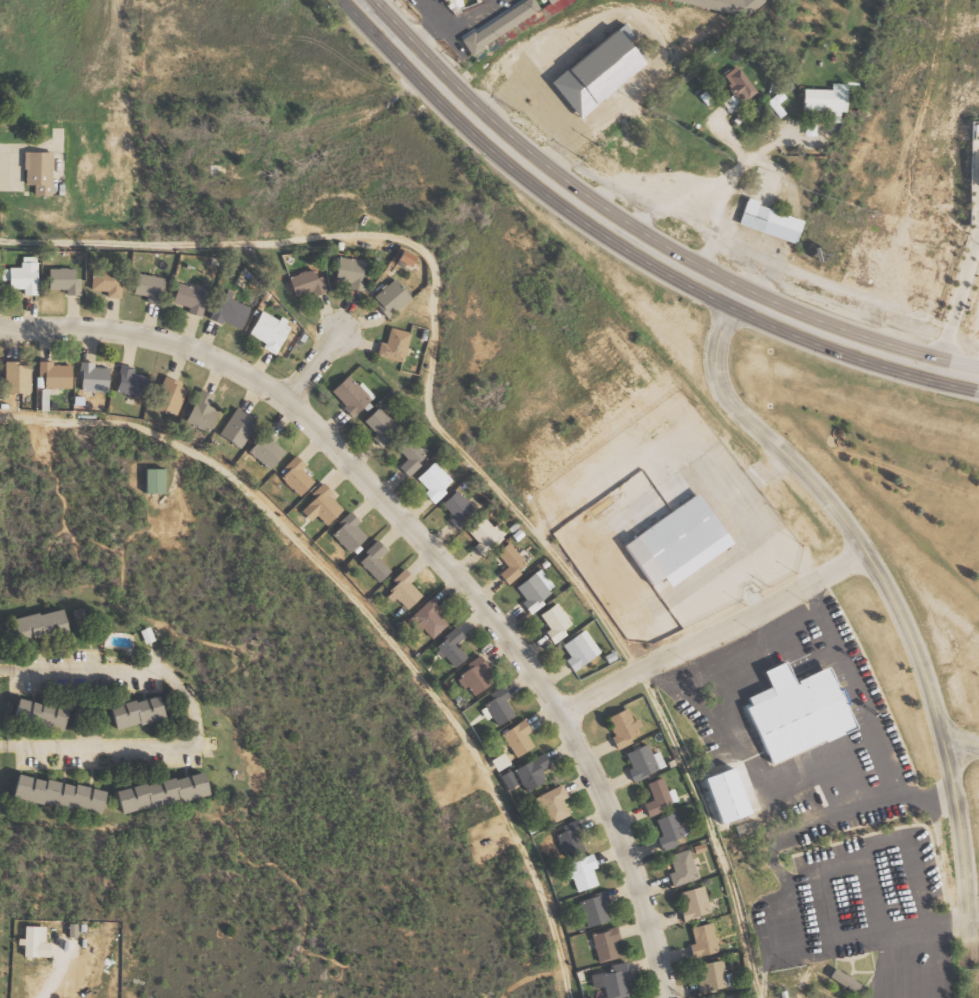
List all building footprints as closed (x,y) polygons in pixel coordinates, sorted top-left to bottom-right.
[(536,0),(530,0),(464,39),(473,53),(543,11),(536,0)] [(750,13),(768,0),(680,0),(750,13)] [(545,80),(572,115),(648,58),(621,22),(545,80)] [(759,93),(742,64),(726,73),(743,102),(759,93)] [(806,110),(836,110),(836,121),(843,121),(843,111),(850,111),(851,83),(835,82),(834,89),(807,88),(806,110)] [(709,105),(716,100),(708,90),(701,95),(709,105)] [(780,118),(789,113),(782,102),(789,97),(784,90),(769,100),(780,118)] [(733,112),(743,104),(735,93),(724,102),(733,112)] [(818,135),(819,122),(808,122),(807,134),(818,135)] [(22,154),(21,189),(31,189),(30,199),(49,199),(49,155),(22,154)] [(794,244),(802,218),(742,200),(735,225),(794,244)] [(334,261),(329,290),(359,295),(362,279),(356,278),(359,265),(334,261)] [(17,270),(0,270),(0,282),(4,282),(4,292),(19,292),(19,298),(34,298),(34,264),(17,264),(17,270)] [(45,271),(45,292),(62,292),(62,298),(75,298),(75,282),(71,282),(71,271),(45,271)] [(87,271),(86,292),(104,293),(104,299),(119,299),(119,273),(87,271)] [(284,282),(292,307),(323,296),(317,281),(311,283),(308,274),(284,282)] [(133,277),(129,296),(143,300),(142,305),(155,308),(161,283),(133,277)] [(390,284),(366,302),(381,322),(405,303),(390,284)] [(174,287),(168,306),(184,311),(182,317),(196,322),(205,296),(192,292),(193,289),(187,287),(186,291),(174,287)] [(223,294),(221,299),(215,296),(202,323),(214,329),(217,324),(237,334),(247,312),(226,302),(229,297),(223,294)] [(277,320),(274,324),(257,315),(244,337),(260,346),(257,351),(271,359),(287,331),(281,328),(283,324),(277,320)] [(388,331),(383,347),(375,345),(372,359),(400,366),(408,336),(388,331)] [(25,396),(26,370),(16,370),(17,364),(0,364),(0,396),(25,396)] [(76,365),(75,393),(104,394),(105,371),(90,370),(91,366),(76,365)] [(34,366),(34,379),(41,380),(40,390),(66,392),(67,368),(34,366)] [(116,366),(110,393),(142,400),(147,380),(129,376),(130,369),(116,366)] [(160,379),(146,412),(171,422),(183,392),(176,389),(178,386),(160,379)] [(344,379),(329,394),(344,408),(340,412),(348,420),(366,402),(344,379)] [(51,410),(52,388),(43,388),(43,410),(51,410)] [(197,391),(182,423),(204,433),(214,412),(205,408),(210,396),(197,391)] [(232,408),(213,437),(236,452),(253,426),(246,420),(247,418),(232,408)] [(375,410),(360,424),(372,436),(366,442),(376,452),(396,432),(375,410)] [(260,428),(239,455),(267,476),(283,454),(271,445),(275,439),(260,428)] [(403,441),(393,452),(403,460),(394,470),(405,480),(417,468),(414,465),(421,458),(403,441)] [(292,458),(279,471),(283,474),(275,481),(295,501),(311,485),(296,470),(300,466),(292,458)] [(429,466),(412,483),(423,493),(418,498),(427,507),(435,499),(437,501),(446,491),(442,487),(447,483),(429,466)] [(142,471),(141,495),(160,496),(161,472),(142,471)] [(319,482),(307,495),(312,500),(299,514),(306,521),(311,516),(321,526),(339,509),(327,497),(330,494),(319,482)] [(702,490),(625,544),(654,586),(732,532),(702,490)] [(452,493),(438,507),(448,518),(445,521),(452,529),(470,512),(452,493)] [(347,512),(334,524),(337,528),(328,537),(347,556),(364,540),(351,527),(356,522),(347,512)] [(478,523),(466,535),(475,545),(470,550),(479,559),(496,542),(478,523)] [(373,543),(360,554),(364,558),(357,564),(376,585),(388,574),(375,559),(382,552),(373,543)] [(505,546),(494,555),(504,568),(494,576),(502,585),(523,568),(505,546)] [(400,570),(386,583),(391,588),(385,593),(387,595),(382,600),(390,608),(396,603),(405,612),(418,599),(405,585),(410,581),(400,570)] [(537,571),(511,589),(520,602),(516,605),(524,617),(539,607),(536,603),(545,597),(542,593),(549,589),(537,571)] [(428,600),(403,624),(414,635),(419,630),(430,642),(450,623),(428,600)] [(553,605),(536,617),(545,631),(540,634),(548,646),(561,638),(557,633),(567,626),(553,605)] [(16,618),(21,641),(72,631),(67,608),(16,618)] [(451,629),(438,639),(441,642),(432,650),(451,672),(464,661),(452,647),(460,640),(451,629)] [(581,633),(559,648),(567,659),(561,663),(569,674),(596,655),(581,633)] [(476,657),(463,666),(467,672),(457,680),(470,699),(489,686),(480,672),(484,669),(476,657)] [(771,668),(777,683),(756,693),(761,704),(753,707),(776,760),(829,737),(830,740),(862,726),(834,663),(799,678),(791,659),(771,668)] [(499,688),(484,696),(488,704),(482,708),(494,728),(511,718),(502,703),(506,700),(499,688)] [(121,729),(170,719),(165,695),(116,705),(121,729)] [(69,730),(73,707),(21,698),(17,720),(69,730)] [(604,719),(612,737),(608,739),(613,752),(628,745),(626,740),(634,736),(631,730),(638,727),(635,721),(629,724),(623,711),(604,719)] [(521,724),(497,737),(512,762),(532,751),(523,736),(527,734),(521,724)] [(621,756),(628,771),(624,773),(629,784),(653,774),(642,747),(621,756)] [(539,756),(507,773),(520,796),(541,785),(535,774),(545,769),(539,756)] [(711,778),(727,824),(756,813),(740,768),(711,778)] [(122,791),(127,814),(214,794),(209,771),(122,791)] [(111,792),(24,773),(19,797),(106,816),(111,792)] [(643,786),(649,801),(639,805),(645,820),(660,814),(658,809),(669,805),(659,780),(643,786)] [(557,787),(526,802),(539,831),(565,819),(558,803),(563,800),(557,787)] [(652,821),(658,838),(652,840),(657,855),(672,850),(669,842),(682,837),(673,814),(652,821)] [(573,821),(548,832),(561,862),(580,854),(573,837),(578,835),(573,821)] [(665,857),(670,873),(664,875),(669,889),(696,881),(686,850),(665,857)] [(588,856),(560,866),(572,897),(595,888),(588,871),(593,869),(588,856)] [(676,895),(681,911),(675,913),(679,925),(709,917),(700,888),(676,895)] [(601,893),(585,897),(586,901),(571,905),(578,930),(608,923),(601,893)] [(688,930),(691,946),(684,948),(687,961),(714,955),(708,926),(688,930)] [(49,927),(28,927),(28,939),(22,938),(22,945),(28,945),(28,957),(55,957),(55,943),(49,942),(49,927)] [(613,928),(587,934),(594,966),(615,960),(611,943),(617,942),(613,928)] [(696,966),(699,985),(693,986),(694,997),(724,994),(719,963),(696,966)] [(607,977),(596,979),(600,997),(626,997),(622,979),(626,978),(623,965),(605,968),(607,977)] [(861,994),(867,986),(840,968),(834,976),(861,994)]
